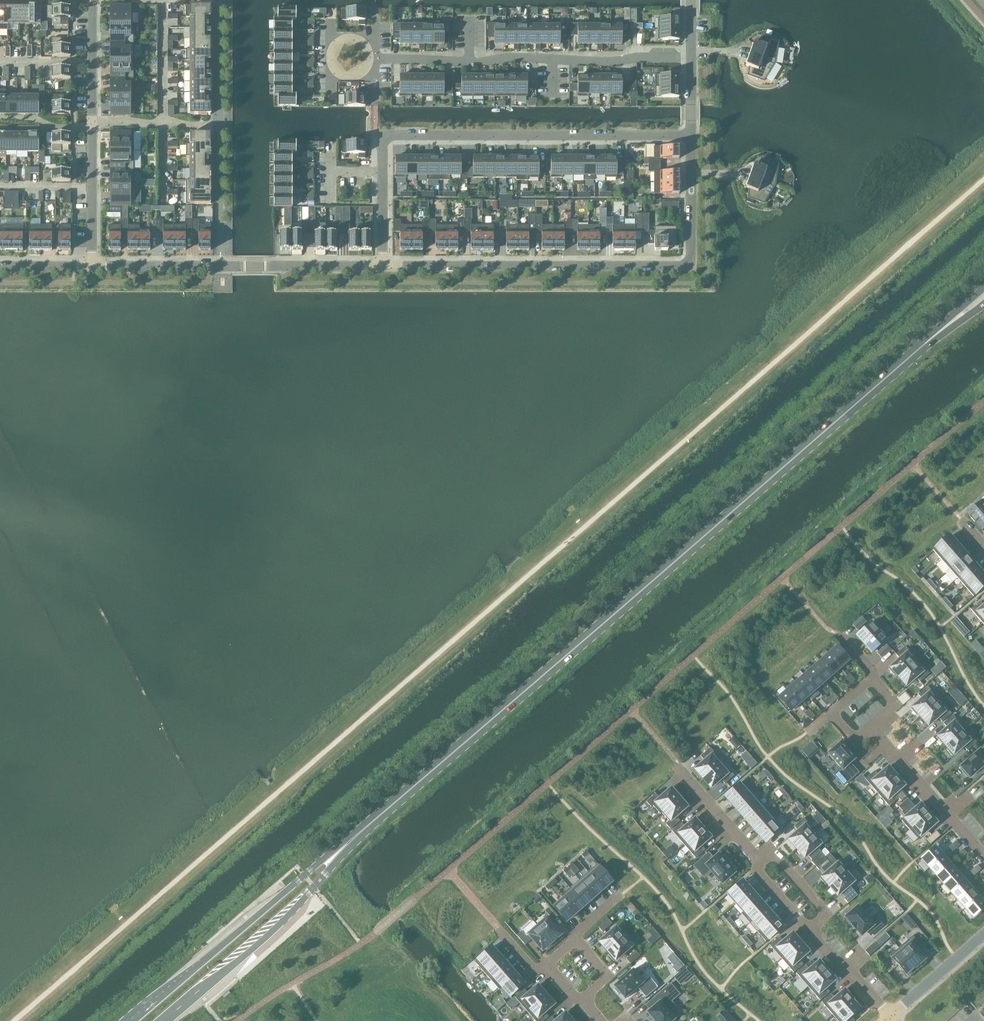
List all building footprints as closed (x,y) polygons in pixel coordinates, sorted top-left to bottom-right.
[(19,7),(8,6),(8,24),(19,24),(19,7)] [(52,25),(68,25),(68,18),(71,18),(71,6),(47,6),(47,18),(52,18),(52,25)] [(109,24),(133,24),(133,10),(130,10),(130,6),(124,6),(111,6),(111,17),(109,17),(109,24)] [(190,17),(211,17),(211,6),(186,6),(186,17),(190,17)] [(30,7),(19,7),(19,24),(30,24),(30,7)] [(41,7),(30,7),(30,24),(41,24),(41,7)] [(274,20),(292,20),(296,20),(296,8),(278,8),(278,19),(274,19),(274,20)] [(365,8),(342,8),(342,20),(359,20),(359,25),(365,25),(365,8)] [(190,17),(190,28),(211,28),(211,17),(190,17)] [(658,17),(658,29),(679,29),(679,17),(658,17)] [(274,20),(274,30),(292,30),(292,20),(274,20)] [(400,44),(411,44),(411,26),(411,23),(400,23),(400,31),(400,36),(400,44)] [(411,44),(420,44),(422,44),(422,26),(412,26),(412,23),(411,23),(411,44)] [(433,26),(433,44),(444,44),(444,38),(444,23),(433,23),(433,26)] [(506,44),(506,23),(494,23),(494,31),(494,36),(494,44),(506,44)] [(514,44),(516,44),(516,23),(515,23),(515,26),(506,26),(506,23),(506,44),(514,44)] [(518,44),(527,44),(527,23),(516,23),(516,44),(518,44)] [(527,44),(536,44),(538,44),(538,23),(527,23),(527,44)] [(538,23),(538,44),(540,44),(549,44),(549,23),(538,23)] [(549,23),(549,44),(560,44),(560,36),(560,24),(560,23),(549,23)] [(578,44),(589,44),(589,23),(578,23),(578,36),(578,44)] [(589,44),(598,44),(600,44),(600,26),(589,26),(589,23),(589,44)] [(600,26),(600,44),(602,44),(611,44),(611,23),(610,23),(610,26),(600,26)] [(611,23),(611,44),(622,44),(622,36),(622,31),(622,23),(611,23)] [(111,32),(111,42),(134,42),(134,24),(109,24),(109,32),(111,32)] [(433,44),(433,26),(422,26),(422,44),(424,44),(433,44)] [(190,28),(190,38),(211,38),(211,28),(190,28)] [(679,29),(658,29),(658,40),(674,40),(679,40),(679,29)] [(274,30),(274,41),(292,41),(292,30),(274,30)] [(754,42),(750,54),(775,63),(778,41),(762,36),(758,43),(754,42)] [(61,45),(61,38),(52,38),(52,57),(71,57),(71,45),(61,45)] [(190,38),(190,49),(211,49),(211,38),(190,38)] [(274,41),(274,52),(292,52),(292,41),(274,41)] [(109,53),(109,60),(134,61),(134,42),(111,42),(111,53),(109,53)] [(186,61),(190,61),(211,61),(211,49),(190,49),(186,49),(186,61)] [(274,52),(274,63),(292,63),(292,52),(274,52)] [(775,63),(750,54),(746,66),(749,67),(748,75),(764,81),(775,63)] [(111,68),(111,78),(134,78),(134,61),(109,60),(109,68),(111,68)] [(190,61),(190,71),(211,71),(211,61),(190,61)] [(274,63),(274,73),(292,73),(292,63),(274,63)] [(71,67),(52,67),(52,79),(71,79),(71,67)] [(190,71),(190,82),(211,82),(211,71),(190,71)] [(274,73),(274,84),(292,84),(292,73),(274,73)] [(655,74),(655,86),(658,86),(679,86),(679,74),(663,74),(658,74),(655,74)] [(400,84),(400,89),(400,97),(411,97),(411,76),(400,76),(400,84)] [(420,76),(411,76),(411,97),(412,97),(412,94),(422,94),(422,97),(422,76),(420,76)] [(424,76),(422,76),(422,97),(433,97),(433,76),(424,76)] [(433,76),(433,97),(444,97),(444,84),(444,80),(444,76),(433,76)] [(461,89),(461,97),(473,97),(473,76),(461,76),(461,84),(461,89)] [(481,76),(473,76),(473,97),(484,97),(484,76),(481,76)] [(486,76),(484,76),(484,97),(494,97),(494,76),(486,76)] [(494,76),(494,97),(505,97),(505,76),(503,76),(494,76)] [(505,76),(505,97),(516,97),(516,76),(507,76),(505,76)] [(516,76),(516,97),(527,97),(527,89),(527,84),(527,76),(516,76)] [(578,97),(589,97),(589,76),(578,76),(578,84),(578,92),(578,97)] [(589,95),(600,95),(600,76),(598,76),(589,76),(589,97),(589,95)] [(610,97),(611,97),(611,76),(602,76),(600,76),(600,95),(610,95),(610,97)] [(611,76),(611,97),(622,97),(622,89),(622,84),(622,76),(611,76)] [(134,79),(134,78),(111,78),(111,89),(109,89),(109,96),(134,96),(134,79)] [(190,82),(190,93),(211,93),(211,82),(190,82)] [(274,84),(274,95),(295,95),(295,84),(292,84),(274,84)] [(655,97),(679,97),(679,86),(658,86),(655,86),(655,97)] [(344,94),(344,107),(365,107),(365,89),(359,89),(359,94),(350,94),(344,94)] [(190,93),(190,104),(211,104),(211,93),(190,93)] [(6,114),(17,114),(17,95),(6,95),(6,114)] [(17,114),(28,114),(28,95),(17,95),(17,114)] [(28,95),(28,114),(39,114),(39,95),(28,95)] [(295,95),(274,95),(274,96),(278,96),(278,106),(299,106),(299,95),(295,95)] [(71,102),(61,102),(61,96),(52,96),(52,114),(71,114),(71,102)] [(134,97),(134,96),(109,96),(109,104),(111,104),(111,115),(134,115),(134,97)] [(211,104),(190,104),(190,115),(211,115),(211,104)] [(109,144),(109,151),(134,151),(134,139),(126,139),(126,132),(111,132),(111,144),(109,144)] [(17,133),(6,133),(6,152),(17,152),(17,133)] [(28,133),(17,133),(17,152),(28,152),(28,133)] [(29,133),(28,133),(28,152),(39,152),(39,133),(37,133),(36,133),(29,133)] [(47,133),(47,143),(52,143),(52,152),(61,152),(61,145),(71,145),(71,133),(52,133),(47,133)] [(186,144),(186,145),(211,145),(211,133),(190,133),(190,144),(186,144)] [(274,153),(295,153),(296,153),(296,141),(274,141),(274,153)] [(342,141),(342,154),(359,154),(359,159),(365,159),(365,141),(342,141)] [(186,145),(186,157),(211,157),(211,145),(186,145)] [(654,158),(649,158),(649,165),(660,165),(660,159),(679,158),(679,146),(654,146),(654,158)] [(111,158),(111,169),(134,169),(134,151),(109,151),(109,158),(111,158)] [(274,164),(292,164),(295,164),(295,153),(274,153),(274,164)] [(190,157),(190,169),(211,169),(211,157),(186,157),(190,157)] [(395,178),(407,178),(407,175),(407,157),(395,157),(395,178)] [(417,157),(407,157),(407,175),(417,176),(417,157)] [(428,180),(428,157),(417,157),(417,176),(428,176),(428,180)] [(428,180),(439,180),(439,157),(428,157),(428,180)] [(439,180),(450,180),(450,157),(439,157),(439,180)] [(450,157),(450,180),(450,176),(460,176),(460,180),(467,180),(467,168),(461,168),(461,157),(450,157)] [(484,174),(484,157),(473,157),(473,178),(484,178),(484,174)] [(495,157),(484,157),(484,174),(484,178),(495,178),(495,174),(495,157)] [(495,178),(506,178),(506,174),(506,157),(495,157),(495,174),(495,178)] [(506,174),(506,178),(517,178),(517,157),(506,157),(506,174)] [(517,157),(517,178),(517,180),(528,180),(528,178),(528,157),(517,157)] [(539,157),(528,157),(528,178),(539,178),(539,157)] [(562,174),(562,157),(551,157),(551,174),(551,178),(562,178),(562,174)] [(573,172),(573,157),(562,157),(562,174),(573,174),(573,172)] [(584,157),(573,157),(573,172),(573,174),(584,174),(584,172),(584,157)] [(595,157),(584,157),(584,172),(584,174),(595,174),(595,172),(595,157)] [(595,172),(595,174),(605,174),(606,174),(606,157),(595,157),(595,172)] [(617,157),(606,157),(606,174),(606,178),(617,178),(617,174),(624,174),(624,158),(617,158),(617,157)] [(754,164),(750,176),(775,185),(778,164),(762,158),(758,165),(754,164)] [(274,164),(274,174),(292,174),(292,164),(274,164)] [(654,172),(654,183),(679,183),(679,171),(660,171),(660,165),(649,165),(649,172),(654,172)] [(109,180),(109,187),(134,187),(134,169),(111,169),(111,180),(109,180)] [(186,180),(186,181),(211,181),(211,169),(190,169),(190,180),(186,180)] [(52,170),(52,182),(71,182),(71,170),(52,170)] [(274,185),(292,186),(295,186),(295,174),(292,174),(274,174),(274,185)] [(775,185),(750,176),(746,188),(749,189),(748,197),(747,201),(750,203),(752,199),(764,203),(767,197),(775,185)] [(186,181),(186,193),(211,193),(211,181),(186,181)] [(679,183),(654,183),(654,194),(679,194),(679,183)] [(274,185),(274,196),(292,196),(292,186),(274,185)] [(134,187),(109,187),(109,194),(111,194),(111,205),(126,205),(126,199),(134,199),(134,187)] [(211,193),(186,193),(186,204),(211,204),(211,193)] [(292,196),(274,196),(274,207),(292,207),(292,196)] [(471,251),(482,251),(482,225),(471,225),(471,213),(464,213),(464,220),(464,232),(471,232),(471,251)] [(529,232),(535,232),(535,214),(529,214),(529,225),(518,225),(518,251),(529,251),(529,232)] [(542,251),(553,251),(553,225),(542,225),(542,214),(535,214),(535,232),(542,232),(542,251)] [(624,225),(624,251),(635,251),(635,232),(641,232),(641,229),(641,214),(634,214),(634,225),(624,225)] [(613,232),(612,251),(624,251),(624,225),(624,219),(613,219),(613,218),(606,218),(606,231),(613,232)] [(128,250),(139,250),(140,231),(140,225),(128,225),(128,220),(121,220),(121,225),(121,232),(128,232),(128,250)] [(163,250),(174,250),(174,225),(164,225),(164,220),(157,220),(157,231),(157,232),(163,232),(163,250)] [(186,232),(192,232),(192,220),(185,220),(185,225),(174,225),(174,250),(186,250),(186,232)] [(192,220),(192,232),(198,232),(199,250),(211,250),(211,225),(199,225),(199,220),(192,220)] [(400,250),(411,250),(411,225),(400,225),(400,220),(394,220),(394,232),(400,232),(400,250)] [(423,232),(429,232),(429,220),(422,220),(422,225),(411,225),(411,250),(423,250),(423,232)] [(435,251),(447,251),(446,225),(435,225),(435,220),(429,220),(429,232),(435,232),(435,251)] [(458,232),(464,232),(464,220),(457,220),(457,225),(446,225),(447,251),(458,251),(458,232)] [(553,225),(553,251),(564,251),(564,232),(571,232),(571,220),(564,220),(564,225),(553,225)] [(578,220),(571,220),(571,232),(577,232),(577,251),(588,251),(589,225),(578,225),(578,220)] [(302,232),(291,232),(291,250),(303,250),(303,235),(308,235),(308,222),(302,222),(302,232)] [(315,222),(308,222),(308,235),(314,235),(314,250),(326,250),(326,227),(326,224),(315,224),(315,222)] [(336,227),(326,227),(326,250),(337,250),(337,235),(343,235),(343,222),(336,222),(336,227)] [(349,222),(343,222),(343,235),(349,235),(349,250),(360,250),(360,232),(350,232),(350,222),(349,222)] [(12,250),(12,225),(0,225),(0,250),(12,250)] [(23,225),(12,225),(12,250),(23,250),(23,225)] [(29,250),(41,250),(41,225),(29,225),(29,250)] [(41,225),(41,250),(52,250),(52,225),(41,225)] [(59,250),(71,250),(71,225),(59,225),(59,250)] [(121,250),(121,232),(121,225),(109,225),(109,250),(121,250)] [(482,225),(482,251),(493,251),(493,225),(482,225)] [(506,251),(518,251),(518,225),(506,225),(506,251)] [(600,225),(589,225),(588,251),(600,251),(600,225)] [(676,227),(654,227),(654,231),(648,231),(648,244),(654,244),(654,250),(668,250),(668,246),(676,246),(676,227)] [(140,231),(139,250),(150,250),(150,231),(140,231)] [(291,250),(291,232),(280,232),(280,250),(291,250)] [(372,232),(360,232),(360,250),(372,250),(372,232)] [(975,506),(983,516),(983,501),(983,500),(975,506)] [(975,506),(968,513),(978,525),(983,531),(983,529),(983,516),(975,506)] [(951,536),(934,551),(942,560),(959,545),(951,536)] [(959,545),(942,560),(950,569),(967,554),(959,545)] [(967,554),(950,569),(958,578),(975,563),(967,554)] [(966,587),(983,572),(975,563),(958,578),(966,587)] [(966,587),(974,596),(983,588),(983,573),(983,572),(966,587)] [(981,601),(971,610),(983,623),(983,605),(981,601)] [(862,617),(852,625),(857,630),(866,621),(862,617)] [(956,618),(951,622),(956,629),(961,624),(956,618)] [(856,635),(864,644),(881,629),(873,621),(856,635)] [(881,629),(864,644),(871,653),(886,640),(879,632),(881,630),(881,629)] [(887,645),(877,653),(881,658),(891,650),(887,645)] [(905,646),(896,655),(900,659),(889,669),(894,675),(896,674),(898,676),(917,660),(905,646)] [(837,647),(828,654),(840,668),(848,660),(837,647)] [(828,654),(820,661),(832,675),(840,668),(828,654)] [(929,674),(917,660),(898,676),(901,679),(899,681),(905,687),(916,677),(920,682),(929,674)] [(820,661),(812,668),(824,682),(832,675),(820,661)] [(935,676),(945,668),(940,662),(930,670),(935,676)] [(812,668),(804,676),(816,689),(824,682),(812,668)] [(804,676),(796,683),(807,696),(816,689),(804,676)] [(787,690),(799,704),(807,696),(796,683),(794,681),(785,688),(787,690)] [(927,686),(918,694),(922,699),(911,709),(916,715),(918,713),(920,716),(939,700),(927,686)] [(955,687),(949,693),(960,706),(967,700),(955,687)] [(799,704),(787,690),(779,697),(791,711),(799,704)] [(951,714),(939,700),(920,716),(928,725),(938,717),(942,722),(951,714)] [(953,715),(943,723),(947,728),(936,738),(942,744),(943,742),(946,745),(965,729),(953,715)] [(965,729),(946,745),(948,748),(947,750),(952,756),(963,746),(967,751),(977,742),(965,729)] [(832,749),(828,753),(840,767),(833,773),(844,786),(858,773),(850,763),(855,759),(840,743),(838,744),(837,742),(831,748),(832,749)] [(703,778),(719,764),(722,762),(710,748),(701,756),(705,761),(695,769),(703,778)] [(961,767),(962,768),(961,769),(967,777),(969,776),(970,777),(982,766),(983,768),(983,755),(980,750),(961,767)] [(726,773),(719,764),(703,778),(711,787),(720,779),(724,784),(734,775),(729,770),(726,773)] [(875,771),(865,779),(877,793),(896,776),(888,767),(879,775),(875,771)] [(896,776),(877,793),(889,807),(899,798),(895,794),(905,784),(900,778),(898,779),(896,776)] [(734,806),(750,791),(742,781),(725,796),(734,806)] [(662,813),(679,798),(676,795),(678,793),(673,787),(660,798),(656,794),(646,802),(651,807),(653,806),(660,814),(662,813)] [(741,815),(758,800),(750,791),(734,806),(741,815)] [(681,800),(679,798),(662,813),(669,821),(666,824),(670,829),(680,821),(676,816),(689,805),(683,799),(681,800)] [(908,798),(898,807),(903,812),(912,803),(908,798)] [(766,809),(758,800),(741,815),(749,824),(766,809)] [(922,803),(902,821),(909,830),(928,813),(926,810),(927,809),(922,803)] [(889,807),(888,806),(875,817),(880,823),(893,811),(889,807)] [(749,824),(757,833),(774,818),(766,809),(749,824)] [(928,813),(909,830),(917,839),(938,821),(932,815),(931,816),(928,813)] [(684,844),(702,828),(700,825),(702,824),(696,818),(685,827),(681,823),(672,831),(684,844)] [(774,818),(757,833),(765,842),(782,827),(774,818)] [(797,848),(815,832),(803,818),(794,826),(798,831),(789,839),(797,848)] [(705,831),(702,828),(684,844),(695,858),(705,850),(701,845),(712,835),(706,829),(705,831)] [(931,844),(940,835),(936,830),(926,839),(931,844)] [(823,841),(815,832),(797,848),(805,857),(823,841)] [(922,859),(929,867),(943,856),(935,847),(922,859)] [(825,849),(820,852),(824,857),(829,853),(825,849)] [(824,857),(820,852),(811,861),(815,866),(824,857)] [(722,883),(734,873),(733,872),(735,871),(730,865),(728,866),(718,855),(714,859),(708,853),(693,866),(699,872),(707,866),(722,883)] [(929,867),(936,876),(950,864),(943,856),(929,867)] [(830,886),(849,870),(841,861),(833,867),(824,857),(815,866),(819,870),(821,869),(826,874),(820,878),(826,885),(827,883),(830,886)] [(597,864),(588,872),(603,889),(612,881),(597,864)] [(936,876),(943,884),(957,872),(950,864),(936,876)] [(856,879),(849,870),(830,886),(838,895),(856,879)] [(578,880),(581,883),(593,897),(603,889),(588,872),(578,880)] [(943,884),(951,892),(964,880),(957,872),(943,884)] [(951,892),(958,900),(971,888),(964,880),(951,892)] [(735,904),(751,890),(743,881),(727,894),(735,904)] [(581,883),(573,891),(585,905),(593,897),(581,883)] [(560,896),(563,899),(575,913),(585,905),(573,891),(570,887),(560,896)] [(958,900),(965,909),(978,897),(971,888),(958,900)] [(759,899),(751,890),(735,904),(743,913),(759,899)] [(858,895),(853,890),(844,899),(848,903),(858,895)] [(965,909),(972,917),(983,906),(983,903),(978,897),(965,909)] [(575,913),(563,899),(554,907),(566,921),(575,913)] [(750,923),(751,922),(767,908),(759,899),(743,913),(742,914),(750,923)] [(703,901),(699,904),(704,910),(707,907),(703,901)] [(550,907),(545,911),(553,920),(558,916),(550,907)] [(846,917),(851,923),(851,924),(856,929),(856,928),(862,935),(866,931),(870,936),(883,925),(878,920),(872,925),(857,907),(853,911),(851,908),(845,914),(847,916),(846,917)] [(751,922),(759,931),(775,917),(767,908),(751,922)] [(906,914),(902,918),(907,924),(911,920),(906,914)] [(775,917),(759,931),(757,932),(766,941),(783,926),(775,917)] [(538,926),(551,942),(560,934),(547,919),(538,926)] [(608,919),(598,927),(602,932),(612,924),(608,919)] [(542,950),(551,942),(538,926),(529,934),(542,950)] [(608,951),(624,937),(616,928),(600,942),(608,951)] [(652,936),(647,940),(651,945),(661,937),(652,928),(648,932),(652,936)] [(521,931),(517,936),(525,945),(530,941),(521,931)] [(770,945),(782,959),(800,942),(798,940),(799,938),(794,932),(783,942),(779,937),(770,945)] [(634,943),(626,934),(608,951),(610,954),(609,955),(614,961),(634,943)] [(912,936),(899,948),(915,966),(920,962),(921,964),(925,960),(916,949),(921,945),(912,936)] [(800,942),(782,959),(794,973),(803,964),(799,960),(808,951),(800,942)] [(879,947),(874,943),(865,951),(869,956),(879,947)] [(475,962),(483,971),(500,957),(498,954),(492,947),(475,962)] [(915,966),(899,948),(890,956),(907,976),(912,972),(911,970),(915,966)] [(635,951),(626,959),(630,964),(640,956),(635,951)] [(491,980),(508,965),(502,958),(500,957),(483,971),(491,980)] [(679,959),(673,965),(671,966),(677,972),(684,965),(679,959)] [(808,987),(827,970),(824,967),(826,966),(821,960),(810,969),(806,965),(796,973),(808,987)] [(514,972),(508,965),(491,980),(499,990),(502,987),(516,975),(514,972)] [(679,973),(685,980),(691,975),(685,968),(679,973)] [(633,969),(614,986),(615,988),(614,989),(619,995),(620,993),(625,999),(644,982),(633,969)] [(829,973),(827,970),(808,987),(820,1000),(830,992),(825,987),(836,978),(831,972),(829,973)] [(524,984),(518,976),(516,975),(502,987),(510,996),(524,984)] [(527,1011),(546,995),(543,992),(545,991),(539,984),(528,994),(524,989),(515,998),(527,1011)] [(646,1005),(651,1010),(648,1012),(655,1020),(671,1020),(674,1019),(668,1012),(675,1006),(671,1001),(679,994),(670,984),(662,991),(646,1005)] [(833,1016),(852,999),(848,995),(849,994),(845,989),(835,998),(831,994),(821,1002),(833,1016)] [(546,995),(527,1011),(535,1020),(544,1020),(548,1017),(544,1012),(554,1004),(546,995)] [(852,999),(833,1016),(838,1020),(853,1020),(854,1020),(851,1016),(861,1007),(857,1003),(856,1004),(852,999)] [(716,1016),(721,1020),(734,1020),(724,1009),(716,1016)]
